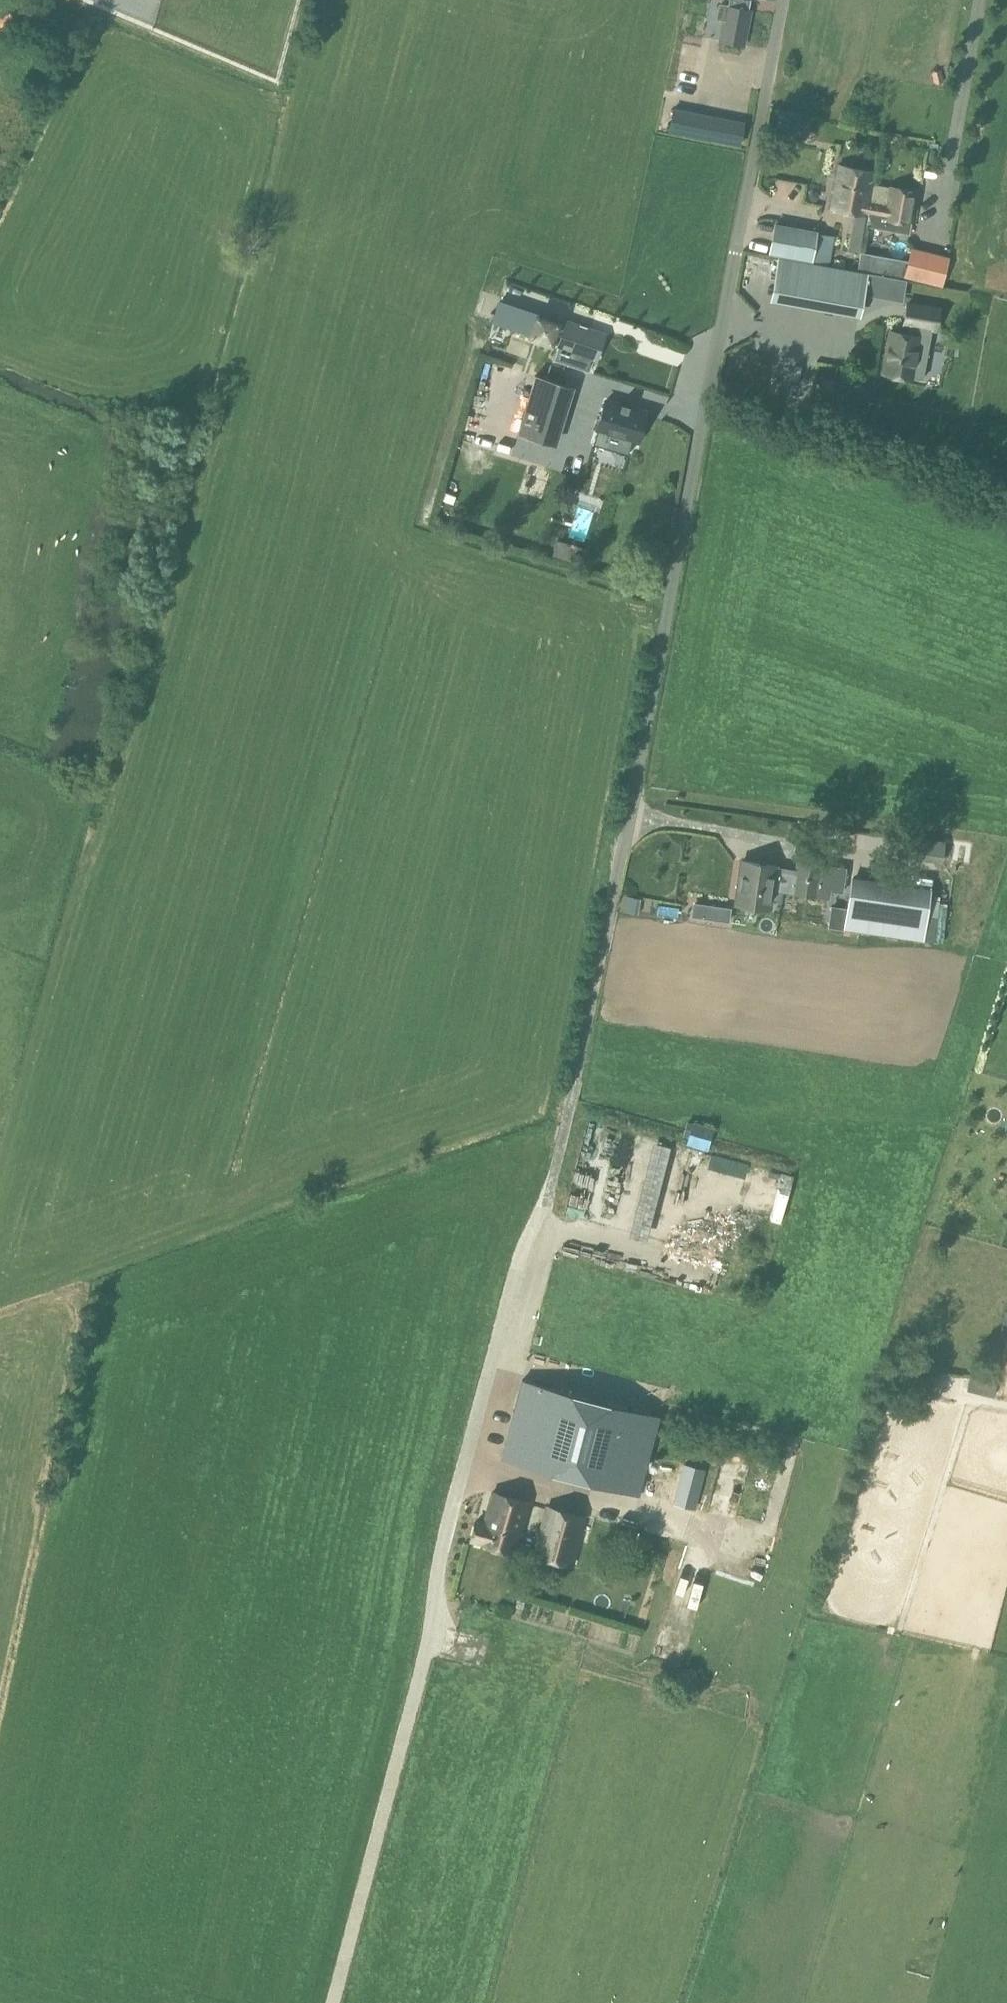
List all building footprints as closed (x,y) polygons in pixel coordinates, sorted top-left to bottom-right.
[(729,6),(718,3),(715,19),(725,21),(721,40),(744,45),(751,9),(749,9),(751,0),(730,0),(729,6)] [(821,71),(809,78),(817,92),(829,85),(821,71)] [(692,117),(696,83),(686,82),(682,116),(692,117)] [(744,122),(715,116),(710,138),(740,144),(744,122)] [(866,214),(869,202),(875,171),(839,164),(831,207),(866,214)] [(908,233),(916,192),(876,184),(873,203),(869,202),(866,214),(868,214),(866,225),(908,233)] [(811,260),(816,232),(776,224),(770,253),(811,260)] [(949,256),(911,247),(904,277),(942,285),(949,256)] [(779,258),(772,297),(859,313),(866,274),(779,258)] [(892,282),(895,261),(880,259),(876,280),(892,282)] [(516,296),(515,279),(499,279),(500,297),(516,296)] [(491,321),(514,329),(520,310),(497,303),(491,321)] [(935,330),(939,309),(907,304),(904,324),(910,325),(908,335),(890,331),(883,373),(912,379),(912,378),(922,379),(931,329),(935,330)] [(534,315),(525,342),(551,351),(560,324),(534,315)] [(565,320),(555,351),(556,352),(552,362),(588,374),(592,364),(596,365),(607,334),(565,320)] [(570,385),(535,374),(518,432),(552,442),(570,385)] [(606,400),(597,427),(637,439),(645,412),(606,400)] [(842,889),(845,867),(834,865),(834,864),(798,859),(796,869),(777,866),(777,864),(747,859),(746,868),(742,867),(739,885),(743,886),(741,901),(771,906),(774,887),(818,894),(819,886),(842,889)] [(852,879),(845,926),(924,938),(931,891),(852,879)] [(713,904),(711,919),(730,922),(732,907),(713,904)] [(593,1190),(611,1131),(586,1123),(568,1182),(593,1190)] [(616,1136),(613,1152),(640,1157),(642,1141),(616,1136)] [(639,1494),(660,1415),(522,1378),(501,1457),(639,1494)] [(704,1468),(684,1463),(674,1502),(694,1507),(704,1468)] [(484,1526),(476,1524),(472,1539),(516,1550),(529,1501),(493,1492),(484,1526)] [(533,1554),(572,1565),(587,1515),(547,1505),(533,1554)]
